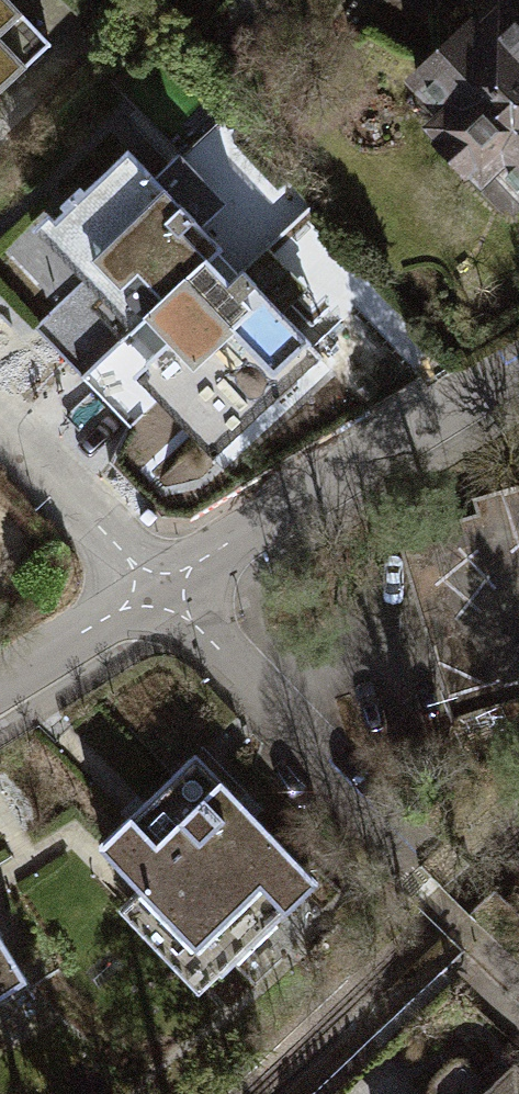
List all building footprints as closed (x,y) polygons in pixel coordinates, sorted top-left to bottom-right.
[(6,0),(0,0),(0,84),(45,40),(6,0)] [(414,81),(445,113),(432,125),(464,159),(456,166),(498,210),(503,204),(508,209),(518,198),(518,0),(499,0),(462,36),(414,81)] [(462,36),(499,0),(440,0),(431,14),(462,36)] [(153,175),(123,144),(50,217),(147,312),(202,257),(217,242),(181,207),(197,191),(167,161),(153,175)] [(227,281),(202,257),(147,312),(169,334),(142,370),(219,458),(292,389),(327,353),(271,299),(284,284),(254,254),(227,281)] [(490,552),(412,575),(433,646),(420,650),(440,720),(518,697),(518,496),(478,509),(490,552)] [(193,758),(99,849),(221,974),(315,883),(193,758)] [(25,978),(0,937),(0,994),(25,978)] [(491,1058),(477,1072),(463,1058),(450,1058),(431,1078),(431,1091),(434,1093),(518,1093),(518,1084),(491,1058)]
